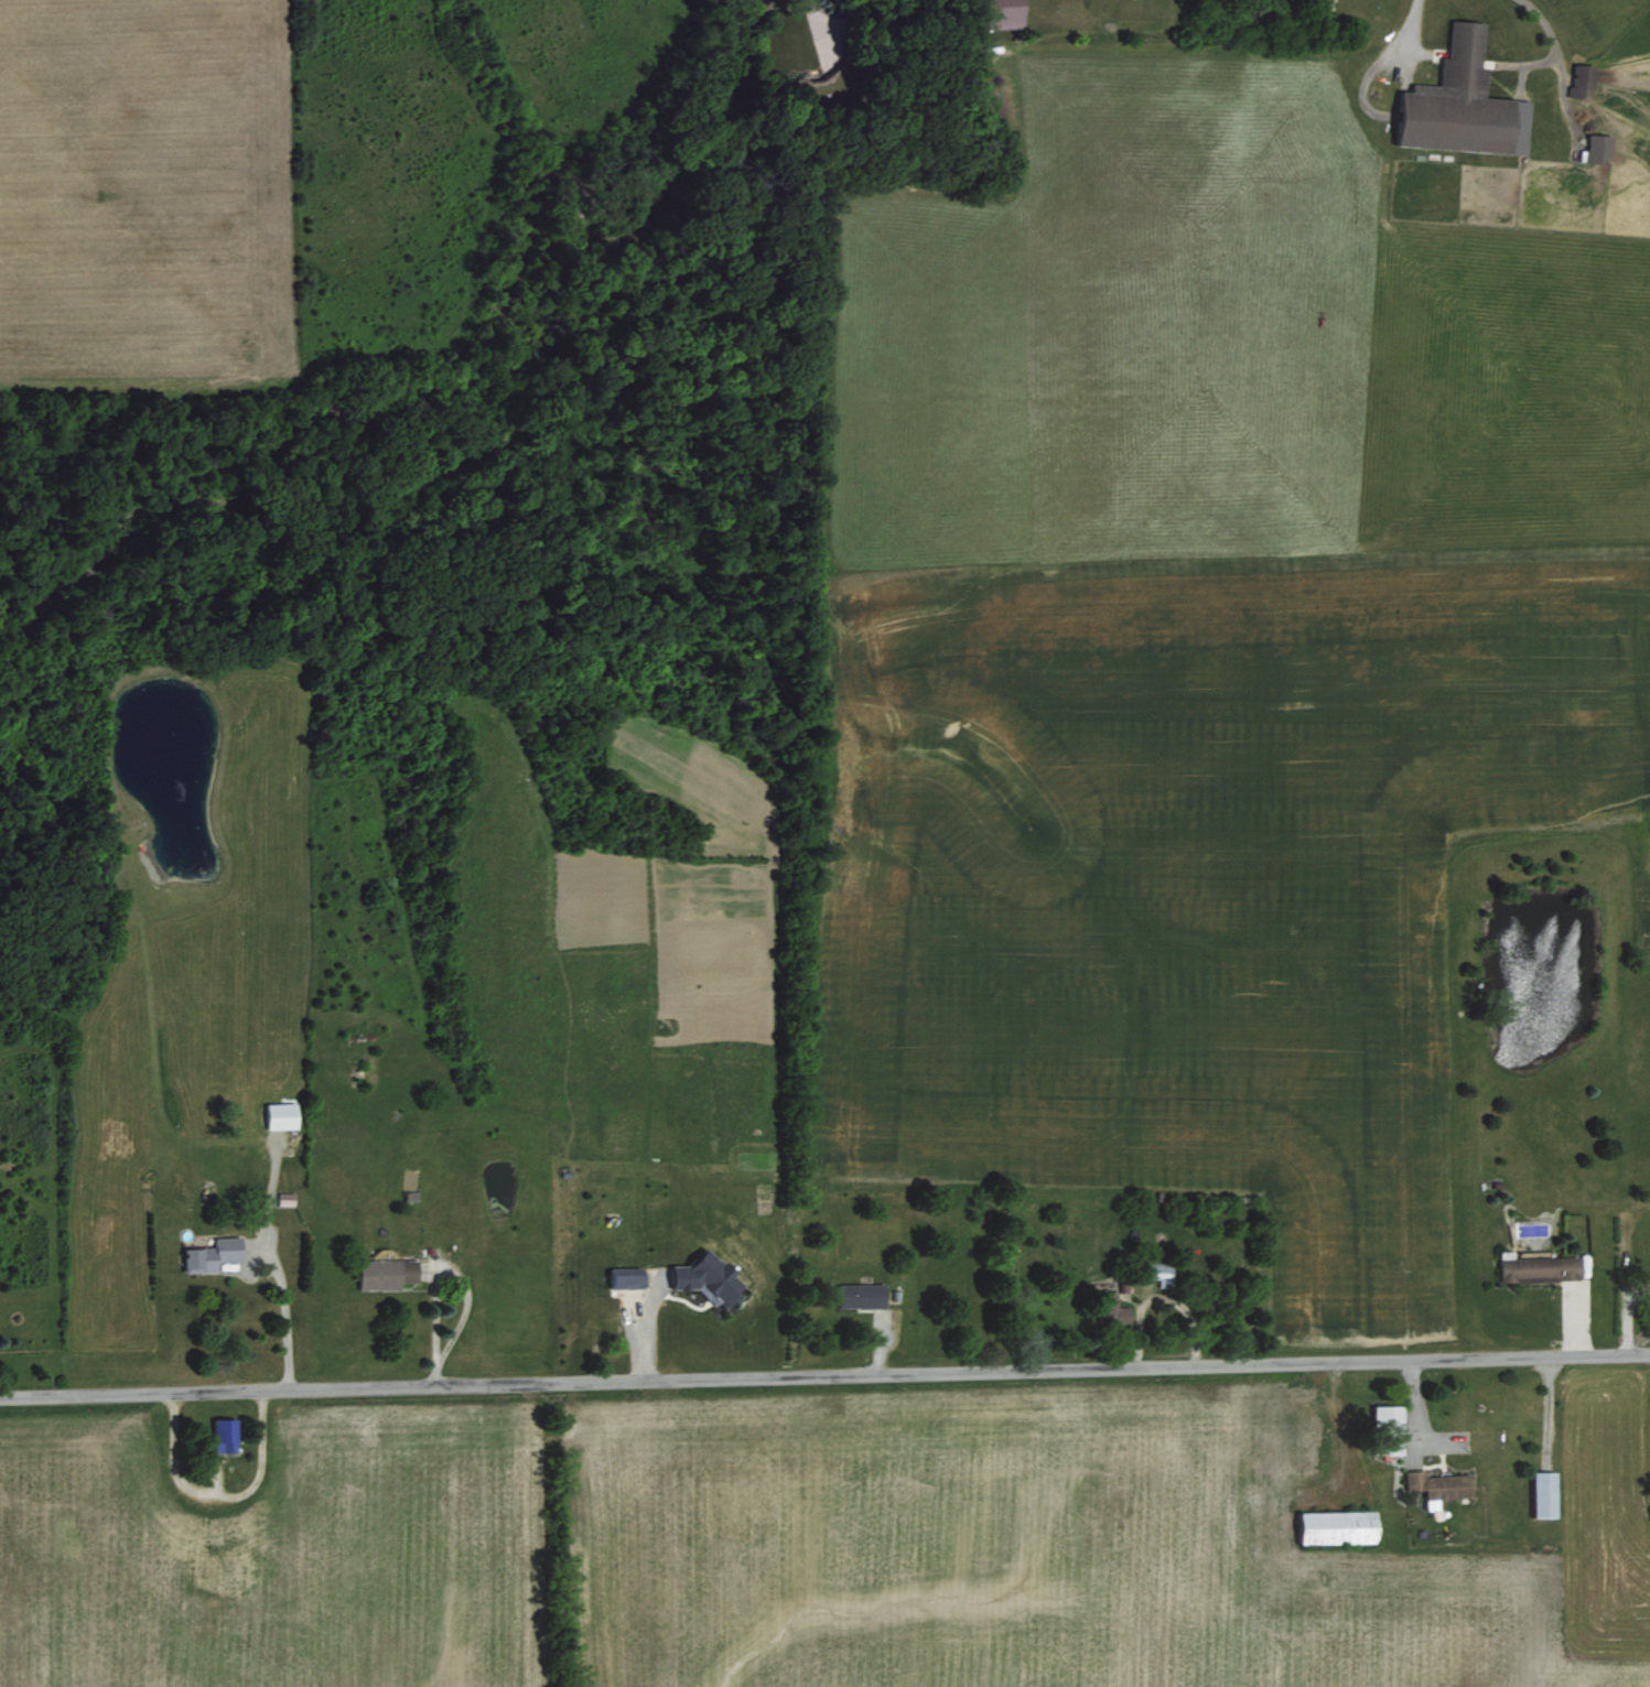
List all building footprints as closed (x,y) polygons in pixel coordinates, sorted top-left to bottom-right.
[(986,26),(1024,25),(1024,0),(986,0),(986,26)] [(1526,152),(1530,98),(1485,95),(1487,65),(1481,65),(1484,19),(1450,17),(1447,55),(1442,54),(1440,83),(1412,82),(1411,89),(1403,89),(1399,144),(1526,152)] [(1613,135),(1589,131),(1585,157),(1609,161),(1613,135)] [(297,1100),(266,1101),(266,1126),(298,1126),(297,1100)] [(293,1203),(293,1190),(278,1190),(277,1203),(293,1203)] [(183,1246),(184,1271),(218,1270),(218,1259),(242,1258),(242,1234),(213,1235),(214,1245),(183,1246)] [(1499,1278),(1579,1276),(1579,1254),(1529,1255),(1514,1255),(1514,1248),(1498,1249),(1499,1278)] [(673,1287),(710,1287),(710,1303),(738,1303),(738,1263),(718,1263),(718,1249),(703,1249),(703,1259),(673,1260),(673,1287)] [(418,1280),(418,1256),(358,1257),(358,1287),(400,1287),(400,1280),(418,1280)] [(1157,1285),(1169,1286),(1170,1262),(1150,1261),(1149,1276),(1158,1276),(1157,1285)] [(643,1265),(609,1267),(610,1286),(644,1285),(643,1265)] [(885,1305),(884,1281),(836,1282),(837,1306),(885,1305)] [(1117,1305),(1116,1287),(1096,1287),(1097,1309),(1098,1309),(1099,1322),(1127,1321),(1126,1305),(1117,1305)] [(213,1450),(236,1449),(236,1416),(212,1416),(213,1450)] [(1471,1472),(1426,1473),(1425,1468),(1404,1468),(1405,1488),(1426,1488),(1426,1508),(1439,1508),(1439,1496),(1472,1495),(1471,1472)] [(1556,1469),(1533,1469),(1533,1515),(1557,1515),(1556,1469)] [(1301,1542),(1378,1540),(1377,1508),(1301,1509),(1301,1542)]
